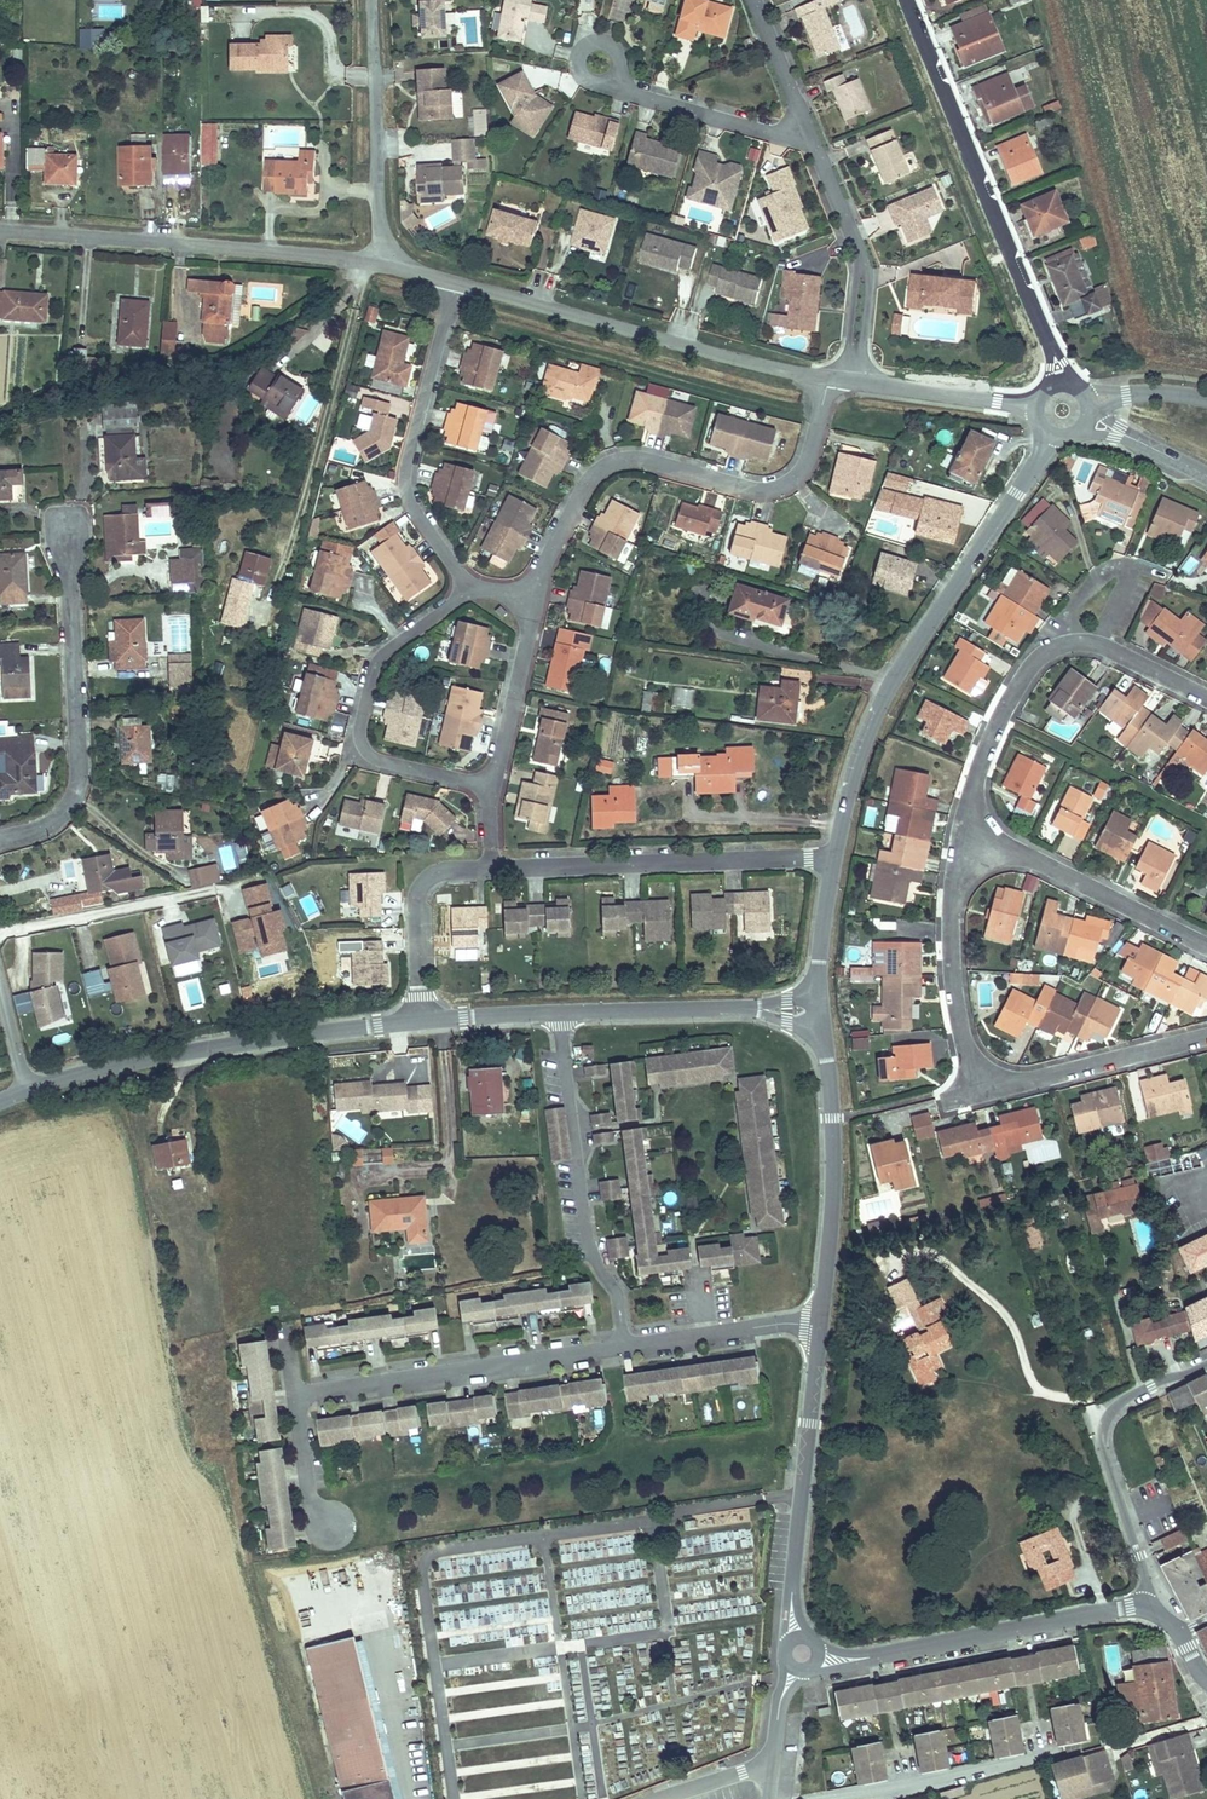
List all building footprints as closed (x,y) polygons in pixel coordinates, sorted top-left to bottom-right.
[(429,33),(452,31),(449,0),(426,0),(429,33)] [(511,39),(512,33),(519,34),(524,15),(532,16),(546,19),(549,4),(536,1),(536,0),(508,0),(501,37),(511,39)] [(698,28),(701,21),(726,28),(732,8),(703,0),(688,0),(679,30),(697,35),(698,28)] [(802,17),(819,57),(840,48),(823,8),(835,3),(833,0),(817,0),(808,3),(812,13),(802,17)] [(666,6),(647,1),(646,6),(665,11),(666,6)] [(808,3),(797,8),(801,17),(802,17),(812,13),(808,3)] [(954,17),(958,26),(981,16),(977,8),(954,17)] [(467,47),(479,47),(480,11),(469,11),(467,47)] [(512,33),(511,39),(527,42),(532,16),(524,15),(519,34),(512,33)] [(981,16),(958,26),(948,30),(958,52),(953,54),(959,65),(998,48),(984,15),(981,16)] [(701,21),(698,28),(724,35),(726,28),(701,21)] [(79,29),(79,50),(103,50),(104,30),(79,29)] [(232,68),(258,68),(258,63),(288,63),(287,45),(293,44),(292,35),(267,35),(268,43),(232,44),(232,68)] [(751,39),(743,42),(746,49),(754,47),(751,39)] [(14,50),(15,60),(23,60),(23,49),(14,50)] [(422,69),(423,91),(429,91),(431,122),(455,121),(454,90),(450,90),(448,68),(422,69)] [(503,87),(521,115),(540,130),(557,105),(540,94),(526,71),(503,87)] [(844,74),(826,81),(830,90),(834,89),(847,121),(873,110),(860,78),(848,83),(844,74)] [(970,86),(975,98),(982,96),(992,120),(1019,109),(1008,83),(1001,86),(997,76),(970,86)] [(982,96),(975,98),(986,123),(992,120),(982,96)] [(1029,111),(1033,119),(1049,112),(1046,104),(1029,111)] [(490,109),(472,109),(473,136),(491,136),(490,109)] [(572,136),(614,148),(621,121),(610,118),(608,122),(578,113),(572,136)] [(540,130),(521,115),(514,126),(533,139),(540,130)] [(271,124),(270,145),(305,147),(306,126),(271,124)] [(213,125),(202,125),(203,161),(213,162),(213,125)] [(639,131),(629,166),(674,178),(681,150),(651,142),(653,135),(639,131)] [(892,132),(869,141),(887,184),(910,175),(892,132)] [(1026,134),(998,146),(1003,156),(1006,154),(1010,164),(1007,166),(1014,182),(1041,169),(1026,134)] [(193,138),(166,139),(167,181),(193,181),(194,181),(193,138)] [(486,170),(486,159),(476,159),(476,140),(452,140),(453,163),(467,163),(467,170),(486,170)] [(757,164),(760,150),(749,148),(746,161),(757,164)] [(28,150),(28,167),(47,168),(48,187),(78,186),(78,158),(50,159),(50,151),(28,150)] [(154,150),(123,152),(124,188),(137,187),(137,183),(156,182),(154,150)] [(300,162),(266,161),(266,190),(276,190),(277,195),(309,194),(309,176),(317,176),(316,152),(301,152),(300,162)] [(705,170),(700,191),(703,192),(700,204),(722,210),(725,199),(730,201),(732,193),(739,194),(745,171),(718,165),(720,157),(705,153),(701,169),(705,170)] [(415,200),(425,200),(424,192),(439,191),(461,189),(459,165),(423,168),(423,164),(412,164),(415,200)] [(776,196),(760,203),(776,243),(806,231),(789,189),(796,186),(789,169),(769,177),(776,196)] [(703,192),(700,191),(694,189),(690,202),(700,204),(703,192)] [(424,192),(425,200),(441,198),(439,191),(424,192)] [(909,245),(921,240),(918,232),(928,228),(926,224),(926,223),(930,213),(942,209),(934,191),(889,209),(897,227),(901,225),(909,245)] [(1056,191),(1024,206),(1037,234),(1067,220),(1056,191)] [(734,213),(739,194),(732,193),(730,201),(725,199),(722,210),(734,213)] [(403,227),(417,225),(414,201),(400,203),(403,227)] [(585,208),(576,244),(608,252),(617,217),(585,208)] [(945,217),(942,209),(930,213),(926,223),(926,224),(945,217)] [(529,232),(532,219),(502,210),(495,235),(509,239),(507,244),(524,249),(526,243),(537,247),(540,236),(529,232)] [(543,222),(532,219),(529,232),(540,236),(543,222)] [(918,232),(921,240),(931,236),(928,228),(918,232)] [(650,236),(642,262),(680,272),(681,268),(692,271),(698,250),(650,236)] [(1079,239),(1081,251),(1096,248),(1093,236),(1079,239)] [(1072,252),(1049,263),(1066,302),(1071,300),(1078,315),(1103,304),(1097,289),(1090,292),(1072,252)] [(715,265),(710,284),(721,287),(720,291),(735,295),(735,298),(754,304),(761,279),(715,265)] [(913,273),(911,297),(927,298),(927,302),(958,304),(959,300),(973,301),(975,277),(913,273)] [(795,274),(795,278),(794,283),(815,285),(812,311),(817,311),(821,277),(795,274)] [(794,283),(795,278),(785,277),(783,300),(791,301),(789,328),(815,331),(817,311),(812,311),(815,285),(794,283)] [(169,290),(168,301),(192,304),(191,309),(184,308),(179,345),(196,347),(197,337),(206,338),(211,307),(207,306),(210,303),(211,301),(211,298),(211,296),(207,293),(169,290)] [(25,326),(28,298),(0,297),(0,324),(25,326)] [(927,298),(911,297),(911,306),(927,307),(927,302),(927,298)] [(973,310),(973,301),(959,300),(958,304),(958,309),(973,310)] [(368,306),(364,321),(375,324),(379,310),(368,306)] [(105,309),(101,352),(125,354),(129,311),(105,309)] [(784,327),(785,315),(773,314),(772,326),(784,327)] [(380,335),(369,380),(403,388),(409,367),(399,364),(405,342),(380,335)] [(464,384),(493,391),(499,371),(504,352),(475,344),(472,355),(466,354),(460,373),(467,375),(464,384)] [(64,359),(63,377),(74,377),(75,360),(64,359)] [(597,370),(580,365),(578,371),(549,363),(541,392),(563,398),(565,394),(585,399),(590,381),(594,382),(597,370)] [(664,400),(666,390),(646,385),(644,394),(664,400)] [(243,405),(247,407),(286,429),(298,407),(274,393),(272,396),(255,386),(243,405)] [(644,394),(635,392),(628,420),(647,425),(645,431),(667,437),(668,431),(686,436),(693,408),(664,400),(644,394)] [(366,409),(378,412),(392,415),(394,406),(368,400),(366,409)] [(449,446),(478,453),(483,432),(488,412),(460,405),(457,416),(451,414),(446,434),(451,436),(449,446)] [(247,407),(244,413),(243,414),(282,436),(282,435),(286,429),(247,407)] [(138,408),(110,409),(111,426),(138,425),(138,408)] [(378,412),(376,417),(391,421),(392,415),(378,412)] [(772,429),(715,414),(707,442),(728,447),(726,453),(744,458),(746,452),(765,457),(772,429)] [(391,421),(376,417),(372,435),(355,445),(367,465),(392,451),(399,423),(391,421)] [(542,429),(520,474),(545,486),(553,469),(560,472),(569,455),(562,451),(566,441),(542,429)] [(963,453),(955,471),(982,481),(999,440),(975,431),(965,454),(963,453)] [(109,435),(111,462),(121,462),(121,474),(137,473),(136,433),(109,435)] [(827,489),(832,490),(837,470),(840,470),(843,453),(837,451),(827,489)] [(871,460),(843,453),(840,470),(837,470),(832,490),(858,497),(861,483),(865,484),(871,460)] [(121,462),(111,462),(111,474),(121,474),(121,462)] [(437,505),(465,514),(472,493),(478,474),(450,465),(445,477),(439,475),(433,492),(440,495),(437,505)] [(0,471),(0,498),(9,497),(8,492),(21,491),(19,469),(0,471)] [(1099,517),(1136,531),(1148,499),(1111,485),(1112,483),(1097,477),(1091,493),(1099,496),(1097,503),(1104,505),(1099,517)] [(365,482),(338,490),(344,511),(349,530),(377,522),(374,511),(380,509),(375,491),(368,493),(365,482)] [(510,495),(482,549),(509,562),(519,543),(524,545),(531,532),(526,530),(537,509),(510,495)] [(915,502),(908,531),(960,541),(967,506),(923,496),(922,503),(915,502)] [(682,498),(675,521),(705,530),(707,524),(718,527),(725,507),(714,504),(713,508),(682,498)] [(617,557),(638,513),(612,501),(604,518),(596,514),(588,531),(595,534),(590,544),(617,557)] [(1164,501),(1149,533),(1174,544),(1182,527),(1192,532),(1199,516),(1164,501)] [(141,507),(113,508),(115,546),(142,544),(141,507)] [(1029,533),(1035,538),(1052,553),(1061,561),(1078,542),(1066,531),(1060,526),(1066,519),(1052,507),(1029,533)] [(1072,524),(1066,519),(1060,526),(1066,531),(1072,524)] [(749,523),(742,521),(738,520),(731,546),(752,551),(781,560),(788,534),(772,530),(765,528),(749,523)] [(800,559),(816,564),(828,529),(825,528),(822,534),(809,530),(800,559)] [(828,529),(816,564),(839,572),(848,542),(839,539),(840,533),(828,529)] [(369,553),(388,577),(406,602),(433,582),(421,567),(425,563),(414,548),(410,551),(396,534),(369,553)] [(1052,553),(1035,538),(1031,543),(1047,558),(1052,553)] [(194,548),(173,549),(174,572),(196,572),(194,548)] [(882,548),(875,569),(886,573),(884,580),(910,588),(919,559),(882,548)] [(31,551),(2,551),(4,600),(32,599),(31,551)] [(231,594),(222,632),(241,637),(252,599),(257,600),(271,560),(247,552),(234,594),(231,594)] [(314,575),(308,594),(337,603),(340,593),(347,595),(352,577),(345,575),(349,562),(321,554),(314,575)] [(599,627),(611,575),(579,568),(575,589),(569,588),(565,605),(571,607),(568,620),(599,627)] [(1019,568),(1002,595),(1032,614),(1038,606),(1034,603),(1046,585),(1019,568)] [(886,573),(875,569),(872,576),(884,580),(886,573)] [(788,595),(739,579),(731,606),(753,613),(754,610),(781,618),(788,595)] [(1157,598),(1164,587),(1157,584),(1154,584),(1149,593),(1157,598)] [(1032,614),(1002,595),(984,623),(1014,642),(1032,614)] [(1140,620),(1151,629),(1164,610),(1150,600),(1140,620)] [(508,612),(501,605),(496,611),(504,617),(508,612)] [(146,608),(119,609),(120,657),(140,657),(139,648),(147,648),(146,608)] [(1168,642),(1183,653),(1197,635),(1204,625),(1186,612),(1179,621),(1164,610),(1151,629),(1168,642)] [(316,660),(318,651),(322,636),(331,638),(335,620),(302,613),(293,655),(316,660)] [(457,642),(452,660),(478,667),(482,656),(488,657),(493,640),(486,638),(490,626),(464,619),(457,642)] [(1163,649),(1168,642),(1151,629),(1146,635),(1163,649)] [(1206,643),(1197,635),(1183,653),(1194,661),(1206,643)] [(322,636),(318,651),(327,653),(331,638),(322,636)] [(961,649),(943,676),(968,693),(979,676),(981,678),(988,667),(976,658),(981,650),(961,636),(955,645),(961,649)] [(0,642),(0,661),(7,661),(9,693),(37,691),(34,654),(17,655),(16,641),(0,642)] [(557,641),(546,686),(577,693),(587,648),(557,641)] [(425,646),(415,650),(419,660),(429,655),(425,646)] [(190,648),(171,649),(172,672),(191,671),(190,648)] [(301,695),(296,714),(325,722),(328,711),(334,713),(338,697),(332,696),(339,673),(311,666),(301,695)] [(1057,689),(1042,709),(1058,721),(1063,713),(1069,718),(1092,686),(1068,668),(1054,687),(1057,689)] [(769,685),(765,715),(799,720),(805,682),(817,683),(818,673),(790,669),(788,687),(769,685)] [(1115,737),(1123,744),(1147,712),(1137,705),(1146,695),(1130,684),(1108,714),(1123,725),(1115,737)] [(454,686),(447,719),(440,745),(471,752),(475,732),(482,733),(486,716),(480,715),(485,693),(454,686)] [(675,707),(695,707),(694,689),(675,689),(675,707)] [(416,747),(422,719),(428,697),(398,690),(395,702),(388,700),(384,718),(391,719),(386,740),(416,747)] [(925,698),(916,715),(927,721),(921,732),(941,743),(949,728),(959,733),(966,720),(925,698)] [(142,703),(123,706),(125,748),(153,746),(151,713),(144,714),(142,703)] [(547,739),(539,738),(534,761),(548,764),(550,754),(559,756),(568,711),(542,705),(539,717),(544,719),(542,728),(548,730),(547,739)] [(1147,712),(1123,744),(1138,755),(1144,746),(1154,753),(1178,721),(1168,715),(1162,723),(1147,712)] [(542,728),(539,738),(547,739),(548,730),(542,728)] [(0,735),(0,755),(3,793),(16,791),(15,787),(33,786),(33,783),(41,782),(39,748),(37,748),(35,729),(20,730),(20,733),(0,735)] [(1170,752),(1199,774),(1206,763),(1206,739),(1204,743),(1187,729),(1170,752)] [(304,780),(307,765),(302,763),(304,755),(309,757),(313,742),(283,734),(274,772),(304,780)] [(644,756),(646,738),(638,737),(636,755),(644,756)] [(1017,750),(1001,783),(1016,791),(1011,801),(1026,809),(1032,798),(1025,795),(1041,763),(1017,750)] [(734,791),(733,780),(732,767),(750,767),(750,751),(719,753),(720,757),(701,758),(700,754),(672,756),(674,776),(700,775),(701,793),(734,791)] [(596,771),(611,775),(614,764),(599,760),(596,771)] [(891,800),(929,808),(932,796),(918,793),(920,784),(923,784),(926,772),(893,765),(889,784),(894,785),(891,800)] [(556,775),(535,771),(532,785),(521,782),(517,802),(522,803),(518,819),(528,821),(540,823),(548,789),(553,789),(556,775)] [(170,792),(171,776),(160,776),(160,791),(170,792)] [(1101,802),(1109,786),(1100,782),(1092,797),(1101,802)] [(889,784),(886,799),(891,800),(894,785),(889,784)] [(1066,784),(1047,821),(1068,832),(1087,794),(1066,784)] [(540,823),(528,821),(526,831),(544,835),(553,789),(548,789),(540,823)] [(606,799),(592,800),(592,828),(606,827),(607,814),(627,812),(626,789),(606,791),(606,799)] [(408,795),(403,817),(425,821),(439,837),(457,821),(443,806),(438,810),(429,800),(408,795)] [(431,799),(429,800),(438,810),(443,806),(443,801),(431,799)] [(897,813),(894,832),(924,838),(927,827),(922,826),(923,815),(928,816),(929,808),(891,800),(886,799),(885,811),(897,813)] [(287,800),(260,812),(268,829),(277,849),(304,838),(299,827),(304,824),(298,808),(292,811),(287,800)] [(368,809),(363,808),(346,804),(341,825),(382,834),(387,807),(369,804),(368,809)] [(185,810),(158,811),(159,834),(149,834),(149,847),(158,847),(159,850),(169,850),(169,857),(193,857),(193,834),(185,835),(185,810)] [(1092,844),(1122,859),(1133,836),(1123,830),(1128,820),(1109,811),(1092,844)] [(425,821),(403,817),(402,824),(423,829),(425,821)] [(1082,821),(1074,838),(1083,842),(1090,824),(1082,821)] [(1192,846),(1198,834),(1187,828),(1181,840),(1192,846)] [(882,846),(879,861),(919,867),(924,838),(894,832),(891,847),(882,846)] [(361,834),(360,841),(377,843),(378,836),(361,834)] [(1145,841),(1133,864),(1145,869),(1139,880),(1156,889),(1173,854),(1145,841)] [(118,892),(144,887),(141,875),(130,877),(129,868),(113,871),(110,853),(84,858),(90,892),(51,899),(54,915),(84,909),(83,903),(102,900),(100,890),(117,887),(118,892)] [(919,867),(879,861),(872,896),(901,901),(906,876),(917,878),(919,867)] [(216,864),(193,869),(196,886),(220,881),(216,864)] [(349,870),(350,885),(350,904),(360,904),(360,914),(379,913),(379,900),(376,900),(376,890),(384,890),(382,869),(349,870)] [(1027,874),(1021,889),(1034,894),(1040,880),(1027,874)] [(266,885),(243,891),(248,911),(250,910),(253,919),(233,924),(240,952),(254,948),(251,936),(256,935),(262,957),(285,951),(280,929),(283,928),(279,912),(271,914),(269,906),(271,906),(266,885)] [(736,911),(735,891),(722,892),(722,895),(711,895),(711,887),(692,887),(693,926),(706,926),(727,925),(726,912),(736,911)] [(992,896),(981,930),(1005,938),(1019,893),(1000,888),(997,898),(992,896)] [(744,891),(735,891),(736,911),(744,911),(745,930),(771,929),(769,890),(756,891),(756,894),(744,895),(744,891)] [(635,916),(634,895),(622,896),(622,899),(613,899),(613,891),(599,892),(601,924),(613,924),(624,923),(624,916),(635,916)] [(645,895),(634,895),(635,916),(646,916),(647,933),(670,932),(668,894),(655,895),(655,898),(646,898),(645,895)] [(1061,949),(1070,918),(1054,912),(1057,901),(1046,898),(1033,940),(1061,949)] [(550,906),(536,906),(536,925),(550,925),(551,930),(559,930),(569,930),(568,899),(557,899),(558,909),(550,910),(550,906)] [(536,925),(536,906),(526,907),(525,911),(517,911),(516,901),(505,902),(506,933),(517,932),(528,931),(528,926),(536,925)] [(477,929),(486,928),(485,908),(474,909),(474,913),(462,914),(462,909),(451,910),(453,948),(478,947),(477,929)] [(1061,949),(1060,953),(1071,957),(1075,944),(1092,950),(1096,935),(1105,937),(1109,924),(1084,916),(1082,921),(1070,918),(1061,949)] [(222,946),(215,919),(192,925),(193,928),(185,930),(183,923),(164,928),(176,977),(199,971),(196,960),(199,959),(197,952),(222,946)] [(140,962),(133,932),(104,939),(111,968),(108,968),(110,980),(103,981),(100,967),(81,972),(86,996),(115,989),(117,998),(142,992),(136,962),(140,962)] [(362,947),(352,947),(353,970),(353,982),(386,981),(386,961),(378,962),(378,949),(381,949),(380,938),(361,938),(362,947)] [(880,939),(879,972),(915,974),(915,963),(912,963),(913,952),(916,952),(916,940),(880,939)] [(1125,982),(1139,989),(1158,954),(1136,942),(1127,959),(1121,957),(1114,970),(1127,977),(1125,982)] [(62,978),(61,950),(34,951),(35,980),(33,979),(33,988),(15,993),(21,1011),(38,1006),(42,1023),(64,1012),(55,983),(52,984),(51,979),(62,978)] [(1139,989),(1165,1003),(1177,979),(1166,973),(1172,961),(1158,954),(1139,989)] [(903,1026),(904,994),(914,994),(915,974),(879,972),(877,1003),(870,1003),(869,1015),(877,1016),(876,1025),(903,1026)] [(1165,1003),(1184,1013),(1192,997),(1198,1001),(1206,984),(1206,980),(1191,972),(1186,983),(1177,979),(1165,1003)] [(1011,977),(1011,985),(1026,986),(1026,979),(1011,977)] [(1021,1021),(1033,1027),(1036,1021),(1050,994),(1050,992),(1038,986),(1030,1002),(1013,993),(1004,1012),(996,1008),(987,1027),(1011,1040),(1021,1021)] [(1006,990),(996,1008),(1004,1012),(1013,993),(1006,990)] [(1091,998),(1079,991),(1072,1005),(1050,994),(1036,1021),(1058,1031),(1062,1023),(1074,1030),(1091,998)] [(1125,1003),(1128,995),(1117,991),(1114,999),(1125,1003)] [(1074,1030),(1073,1033),(1083,1039),(1089,1028),(1103,1035),(1116,1008),(1093,995),(1091,998),(1074,1030)] [(1036,1021),(1033,1027),(1054,1038),(1058,1031),(1036,1021)] [(862,1038),(847,1040),(848,1048),(863,1046),(862,1038)] [(903,1053),(886,1055),(869,1058),(871,1081),(905,1077),(904,1068),(923,1065),(921,1041),(902,1043),(903,1053)] [(885,1045),(886,1055),(903,1053),(902,1043),(885,1045)] [(730,1052),(644,1062),(647,1087),(660,1085),(660,1090),(686,1087),(685,1082),(695,1081),(696,1086),(721,1082),(721,1078),(733,1076),(730,1052)] [(635,1074),(634,1063),(616,1065),(617,1076),(612,1076),(616,1114),(621,1113),(622,1124),(640,1122),(639,1112),(633,1112),(629,1074),(635,1074)] [(604,1077),(602,1066),(584,1069),(586,1079),(604,1077)] [(492,1070),(467,1072),(473,1119),(504,1115),(501,1086),(494,1086),(492,1070)] [(1165,1073),(1146,1078),(1155,1113),(1196,1102),(1189,1077),(1167,1082),(1165,1073)] [(769,1160),(772,1159),(763,1081),(738,1083),(740,1096),(735,1097),(739,1122),(743,1121),(744,1131),(740,1132),(743,1158),(748,1157),(749,1171),(745,1171),(747,1185),(751,1184),(752,1194),(748,1195),(751,1221),(755,1220),(757,1233),(781,1230),(774,1168),(770,1169),(769,1160)] [(364,1083),(332,1086),(334,1111),(359,1108),(371,1107),(371,1105),(393,1103),(393,1106),(405,1105),(405,1110),(405,1114),(417,1112),(415,1087),(404,1088),(403,1084),(369,1087),(365,1088),(364,1083)] [(1098,1103),(1078,1108),(1084,1134),(1130,1123),(1122,1090),(1096,1097),(1098,1103)] [(371,1107),(359,1108),(360,1114),(405,1110),(405,1105),(393,1106),(393,1103),(371,1105),(371,1107)] [(997,1143),(1000,1153),(1012,1150),(1010,1140),(1048,1131),(1042,1103),(1003,1112),(1005,1120),(993,1122),(997,1143)] [(545,1111),(552,1164),(569,1161),(562,1109),(545,1111)] [(912,1131),(929,1127),(925,1109),(908,1113),(912,1131)] [(610,1126),(608,1115),(590,1117),(592,1128),(610,1126)] [(997,1143),(993,1122),(981,1125),(979,1118),(940,1127),(945,1151),(965,1146),(966,1150),(997,1143)] [(639,1259),(634,1259),(636,1277),(656,1275),(657,1281),(681,1279),(680,1272),(689,1271),(687,1253),(677,1254),(678,1258),(659,1260),(658,1247),(661,1247),(659,1237),(654,1238),(649,1202),(655,1201),(652,1180),(647,1180),(642,1144),(648,1144),(646,1132),(623,1134),(625,1145),(619,1146),(624,1182),(629,1181),(632,1203),(627,1204),(631,1240),(637,1240),(639,1259)] [(612,1145),(611,1134),(593,1136),(594,1147),(612,1145)] [(898,1134),(883,1138),(885,1143),(900,1139),(898,1134)] [(885,1143),(883,1138),(872,1140),(880,1176),(894,1174),(896,1184),(921,1178),(911,1136),(900,1139),(885,1143)] [(186,1141),(153,1149),(159,1169),(191,1161),(186,1141)] [(1143,1149),(1150,1180),(1204,1167),(1202,1160),(1206,1159),(1206,1149),(1166,1158),(1163,1145),(1143,1149)] [(396,1150),(386,1151),(388,1166),(397,1166),(396,1150)] [(368,1168),(366,1152),(356,1153),(358,1169),(363,1169),(368,1168)] [(617,1182),(599,1184),(601,1204),(619,1202),(617,1182)] [(1143,1192),(1099,1202),(1105,1224),(1128,1219),(1129,1222),(1149,1217),(1143,1192)] [(978,1199),(979,1209),(1007,1205),(1006,1195),(978,1199)] [(429,1198),(370,1206),(371,1219),(379,1218),(381,1229),(416,1225),(418,1241),(435,1239),(429,1198)] [(883,1216),(869,1220),(871,1229),(885,1225),(883,1216)] [(1063,1229),(1053,1231),(1057,1250),(1067,1247),(1063,1229)] [(1029,1234),(1030,1249),(1041,1248),(1040,1233),(1029,1234)] [(699,1248),(701,1265),(711,1264),(712,1270),(735,1268),(735,1265),(760,1262),(757,1237),(744,1239),(744,1234),(731,1235),(732,1247),(711,1250),(710,1247),(699,1248)] [(1182,1249),(1193,1272),(1206,1265),(1206,1237),(1182,1249)] [(624,1240),(606,1242),(609,1262),(626,1260),(624,1240)] [(1170,1266),(1159,1269),(1162,1280),(1173,1277),(1170,1266)] [(925,1299),(915,1277),(898,1284),(907,1306),(911,1305),(925,1299)] [(466,1304),(458,1306),(458,1307),(460,1323),(469,1322),(470,1329),(516,1322),(515,1316),(534,1313),(535,1320),(581,1313),(580,1306),(591,1305),(588,1287),(577,1288),(578,1292),(531,1299),(531,1295),(512,1298),(513,1302),(467,1309),(466,1304)] [(937,1348),(953,1341),(941,1312),(950,1309),(945,1297),(927,1305),(926,1306),(921,1308),(928,1326),(921,1329),(918,1321),(907,1326),(919,1353),(910,1357),(922,1385),(938,1378),(935,1370),(944,1366),(937,1348)] [(921,1308),(926,1306),(927,1305),(925,1299),(911,1305),(918,1321),(921,1329),(928,1326),(921,1308)] [(1188,1309),(1189,1314),(1194,1331),(1197,1342),(1206,1337),(1206,1300),(1188,1309)] [(311,1329),(303,1331),(303,1332),(305,1349),(314,1347),(315,1354),(362,1347),(361,1341),(379,1338),(380,1345),(427,1338),(426,1331),(435,1330),(433,1312),(423,1314),(423,1317),(377,1324),(376,1320),(358,1323),(358,1327),(312,1334),(311,1329)] [(1154,1327),(1157,1338),(1168,1335),(1169,1338),(1194,1331),(1189,1314),(1167,1320),(1167,1323),(1154,1327)] [(1135,1324),(1141,1347),(1153,1344),(1157,1338),(1154,1327),(1151,1320),(1135,1324)] [(919,1353),(907,1326),(898,1329),(910,1357),(919,1353)] [(254,1445),(277,1442),(274,1424),(269,1425),(265,1396),(270,1395),(264,1354),(259,1354),(256,1339),(237,1341),(238,1352),(241,1351),(248,1397),(245,1398),(247,1417),(250,1417),(254,1445)] [(747,1387),(759,1385),(756,1365),(739,1368),(739,1364),(702,1369),(703,1373),(674,1377),(674,1373),(637,1379),(638,1383),(624,1385),(625,1391),(622,1391),(623,1398),(626,1398),(627,1404),(638,1403),(638,1400),(682,1393),(683,1396),(702,1393),(701,1391),(746,1384),(747,1387)] [(948,1374),(944,1366),(935,1370),(938,1378),(948,1374)] [(1187,1387),(1194,1401),(1206,1396),(1206,1380),(1206,1378),(1187,1387)] [(504,1402),(506,1422),(517,1421),(516,1417),(560,1411),(561,1414),(571,1412),(571,1410),(594,1406),(595,1409),(605,1407),(602,1388),(587,1390),(587,1385),(568,1388),(569,1392),(554,1395),(554,1390),(518,1396),(518,1400),(504,1402)] [(1187,1387),(1167,1397),(1175,1414),(1196,1405),(1194,1401),(1187,1387)] [(269,1425),(274,1424),(270,1395),(265,1396),(269,1425)] [(427,1409),(429,1429),(452,1426),(453,1429),(472,1427),(472,1424),(495,1420),(492,1399),(474,1402),(474,1406),(446,1410),(445,1406),(427,1409)] [(445,1406),(446,1410),(474,1406),(474,1402),(445,1406)] [(332,1427),(317,1429),(320,1448),(333,1447),(333,1444),(353,1441),(353,1444),(364,1442),(364,1439),(387,1436),(388,1439),(398,1437),(398,1434),(419,1431),(416,1410),(397,1413),(397,1417),(384,1419),(383,1415),(365,1418),(366,1422),(351,1424),(351,1420),(332,1422),(332,1427)] [(281,1474),(278,1450),(256,1454),(259,1477),(256,1478),(259,1497),(262,1497),(268,1545),(266,1545),(267,1553),(288,1550),(286,1535),(289,1534),(284,1493),(279,1493),(277,1475),(281,1474)] [(1051,1527),(1019,1543),(1029,1566),(1034,1564),(1036,1570),(1046,1593),(1072,1580),(1066,1569),(1069,1568),(1051,1527)] [(1162,1564),(1174,1587),(1191,1579),(1195,1586),(1177,1594),(1190,1620),(1206,1611),(1206,1583),(1191,1551),(1181,1530),(1177,1531),(1182,1542),(1188,1553),(1162,1564)] [(1177,1531),(1160,1539),(1165,1550),(1182,1542),(1177,1531)] [(1191,1551),(1206,1583),(1206,1550),(1203,1552),(1200,1547),(1191,1551)] [(1191,1579),(1174,1587),(1177,1594),(1195,1586),(1191,1579)] [(1206,1652),(1206,1626),(1197,1630),(1206,1652)] [(304,1651),(340,1798),(390,1798),(352,1640),(304,1651)] [(1037,1655),(1033,1655),(1038,1681),(1042,1681),(1041,1674),(1052,1672),(1053,1678),(1068,1676),(1067,1670),(1080,1667),(1076,1645),(1060,1648),(1061,1653),(1052,1655),(1051,1650),(1036,1652),(1037,1655)] [(1137,1675),(1138,1683),(1142,1710),(1144,1723),(1178,1718),(1169,1660),(1166,1646),(1134,1651),(1136,1666),(1131,1666),(1132,1675),(1137,1675)] [(1038,1681),(1033,1655),(1028,1656),(1032,1682),(1038,1681)] [(1028,1656),(1020,1658),(1025,1684),(1032,1682),(1028,1656)] [(1011,1660),(1010,1657),(996,1660),(997,1665),(993,1666),(992,1661),(977,1663),(978,1668),(970,1670),(969,1665),(956,1667),(957,1672),(951,1673),(950,1669),(921,1674),(921,1679),(914,1681),(913,1676),(899,1678),(899,1681),(889,1683),(893,1709),(903,1707),(902,1701),(914,1698),(916,1704),(929,1702),(928,1696),(940,1694),(952,1691),(953,1697),(966,1695),(965,1689),(977,1687),(989,1684),(990,1690),(1002,1688),(1001,1682),(1014,1679),(1015,1686),(1025,1684),(1020,1658),(1011,1660)] [(1067,1670),(1068,1676),(1081,1673),(1080,1667),(1067,1670)] [(1041,1674),(1042,1681),(1053,1678),(1052,1672),(1041,1674)] [(1001,1682),(1002,1688),(1015,1686),(1014,1679),(1001,1682)] [(840,1712),(851,1710),(852,1717),(865,1714),(864,1708),(876,1706),(877,1712),(886,1710),(882,1684),(873,1686),(872,1683),(858,1686),(859,1691),(851,1692),(850,1687),(836,1690),(840,1712)] [(889,1683),(882,1684),(886,1710),(893,1709),(889,1683)] [(1142,1710),(1138,1683),(1120,1686),(1124,1712),(1142,1710)] [(977,1687),(978,1693),(990,1690),(989,1684),(977,1687)] [(965,1689),(966,1695),(978,1693),(977,1687),(965,1689)] [(940,1694),(941,1700),(953,1697),(952,1691),(940,1694)] [(928,1696),(929,1702),(941,1700),(940,1694),(928,1696)] [(902,1701),(903,1707),(916,1704),(914,1698),(902,1701)] [(1081,1702),(1074,1703),(1076,1716),(1084,1714),(1081,1702)] [(1053,1707),(1055,1722),(1061,1721),(1063,1728),(1057,1729),(1060,1744),(1081,1740),(1079,1728),(1086,1727),(1084,1714),(1076,1716),(1074,1703),(1053,1707)] [(864,1708),(865,1714),(877,1712),(876,1706),(864,1708)] [(851,1710),(840,1712),(842,1719),(852,1717),(851,1710)] [(892,1737),(910,1733),(905,1710),(887,1714),(892,1737)] [(997,1737),(1000,1755),(1023,1751),(1022,1743),(1021,1737),(1019,1729),(1018,1724),(1016,1714),(993,1719),(997,1737)] [(1079,1728),(1081,1740),(1088,1739),(1086,1727),(1079,1728)] [(943,1747),(939,1729),(916,1734),(918,1744),(919,1748),(921,1758),(921,1762),(923,1771),(946,1766),(943,1747)] [(1151,1744),(1153,1752),(1159,1750),(1165,1775),(1172,1798),(1206,1789),(1200,1768),(1196,1769),(1191,1752),(1194,1751),(1189,1733),(1151,1744)] [(997,1737),(992,1739),(996,1756),(1000,1755),(997,1737)] [(860,1757),(853,1758),(856,1771),(862,1770),(865,1782),(887,1778),(884,1762),(879,1763),(878,1757),(883,1756),(880,1741),(858,1745),(860,1757)] [(858,1745),(851,1746),(853,1758),(860,1757),(858,1745)] [(943,1747),(946,1766),(951,1765),(947,1747),(943,1747)] [(1112,1748),(1107,1749),(1115,1779),(1121,1777),(1112,1748)] [(1107,1749),(1054,1764),(1063,1793),(1115,1779),(1107,1749)] [(1132,1749),(1122,1756),(1126,1769),(1137,1766),(1132,1749)] [(1159,1750),(1153,1752),(1160,1776),(1165,1775),(1159,1750)] [(1194,1751),(1191,1752),(1196,1769),(1200,1768),(1196,1751),(1194,1751)] [(858,1783),(865,1782),(862,1770),(856,1771),(858,1783)] [(961,1785),(951,1788),(952,1795),(963,1792),(961,1785)] [(941,1798),(952,1795),(951,1788),(939,1791),(941,1798)]
